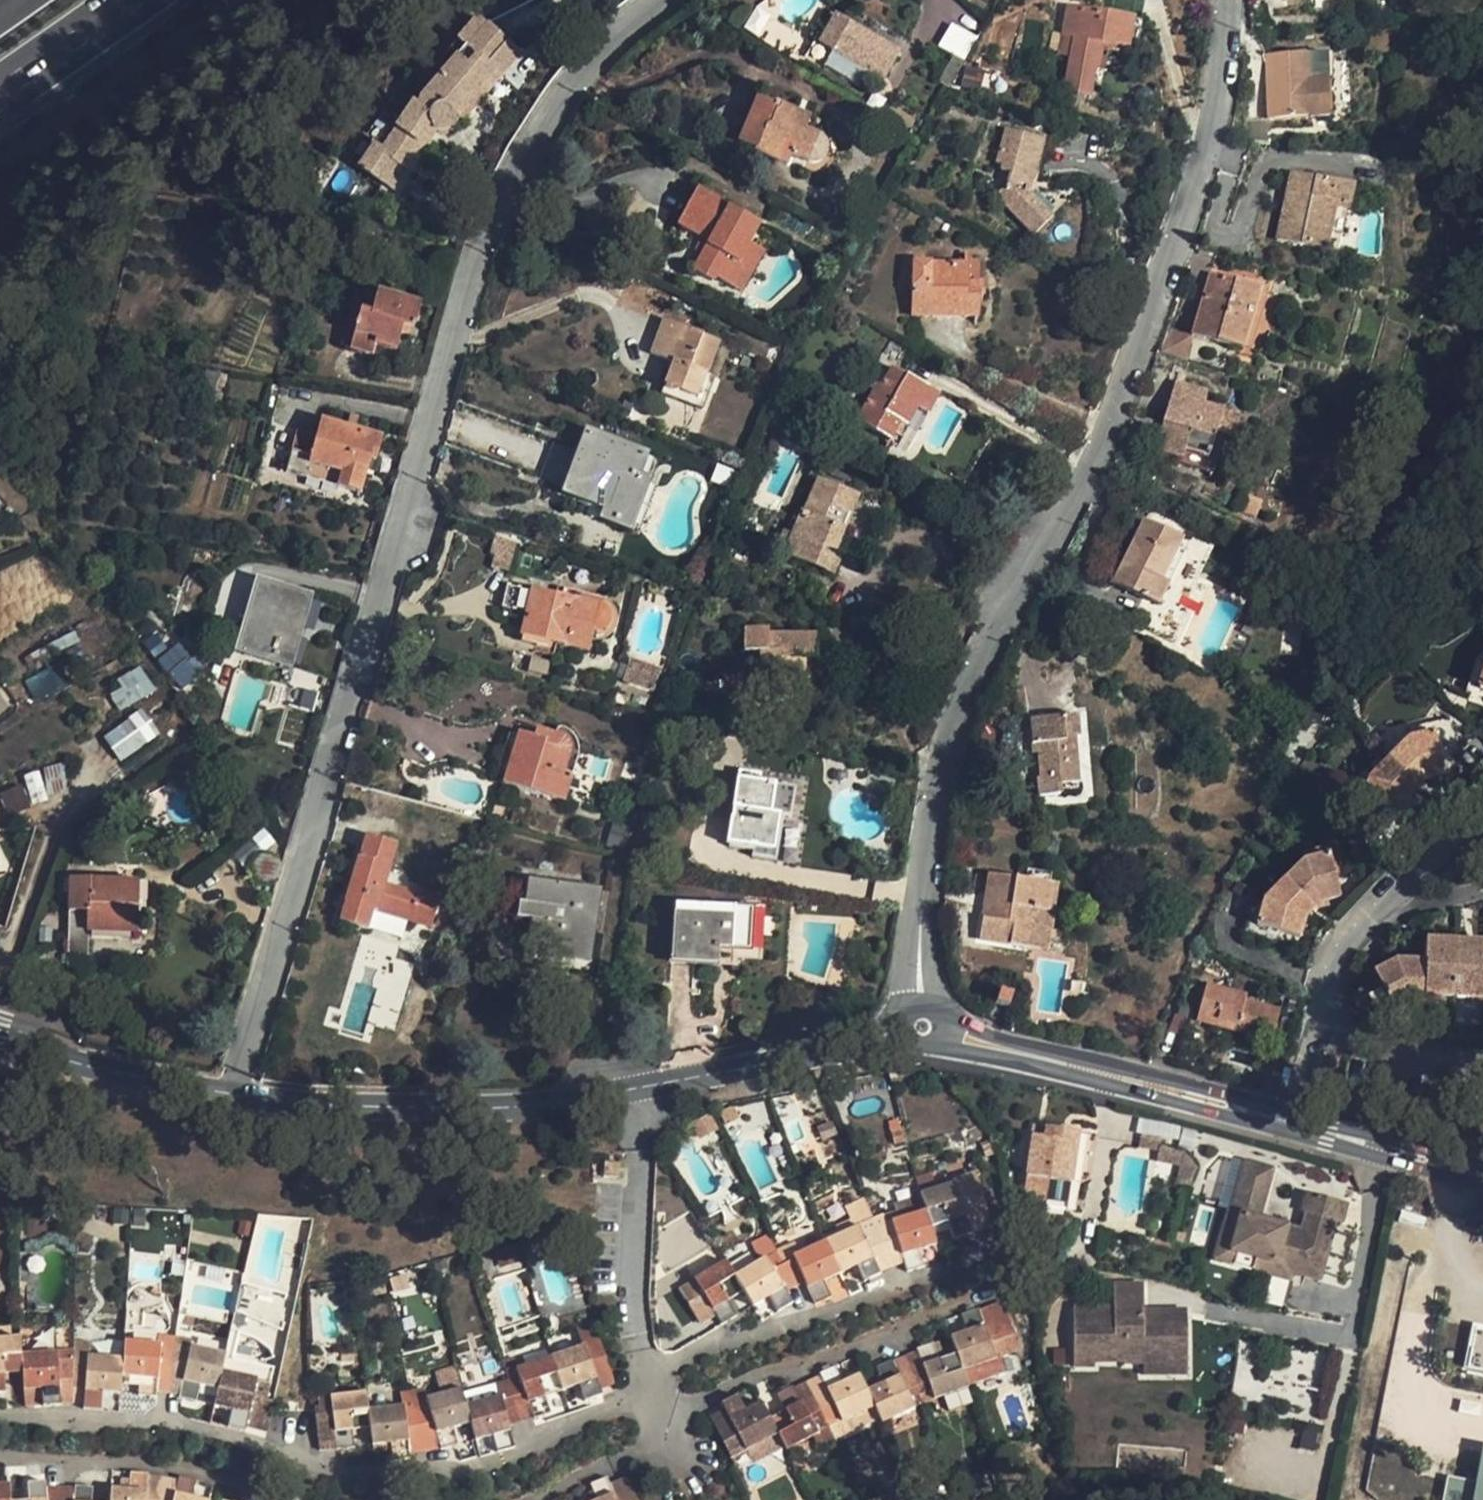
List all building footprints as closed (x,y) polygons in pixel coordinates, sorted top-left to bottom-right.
[(469,35),(474,40),(494,14),(481,5),(461,30),(469,35)] [(833,8),(817,33),(831,41),(822,56),(858,81),(867,65),(878,73),(892,48),(833,8)] [(1083,10),(1070,8),(1067,33),(1082,33),(1083,10)] [(1136,17),(1083,10),(1082,33),(1074,97),(1100,97),(1111,35),(1133,37),(1136,17)] [(372,157),(398,179),(413,161),(447,119),(453,124),(457,123),(461,121),(464,112),(459,104),(496,56),(515,31),(494,14),(474,40),(469,35),(430,92),(390,143),(384,139),(372,157)] [(942,20),(928,43),(943,52),(954,58),(966,36),(942,20)] [(515,31),(496,56),(509,65),(528,40),(515,31)] [(1267,44),(1266,108),(1272,108),(1326,109),(1327,71),(1304,70),(1304,45),(1267,44)] [(1329,46),(1304,45),(1304,70),(1327,71),(1329,46)] [(940,85),(954,58),(943,52),(929,79),(940,85)] [(471,115),(509,65),(496,56),(459,104),(471,115)] [(952,73),(944,86),(976,94),(979,80),(952,73)] [(754,95),(739,136),(756,143),(754,151),(788,162),(794,146),(804,151),(812,151),(818,145),(819,137),(814,130),(804,124),(807,110),(776,98),(773,103),(754,95)] [(999,100),(983,96),(980,107),(997,110),(999,100)] [(1273,130),(1272,108),(1266,108),(1252,108),(1252,130),(1273,130)] [(413,161),(418,166),(453,124),(447,119),(413,161)] [(1047,142),(1003,127),(991,159),(1004,163),(1001,171),(1011,175),(1008,184),(997,195),(1031,233),(1049,211),(1022,183),(1026,166),(1041,169),(1047,142)] [(1352,179),(1289,166),(1274,234),(1324,246),(1333,202),(1346,205),(1352,179)] [(753,225),(694,190),(676,220),(703,237),(687,267),(707,281),(709,276),(730,287),(744,262),(735,255),(747,235),(753,225)] [(1333,202),(1324,246),(1337,248),(1346,205),(1333,202)] [(763,246),(747,235),(735,255),(744,262),(730,287),(738,292),(763,246)] [(972,270),(970,269),(968,261),(911,257),(908,312),(979,316),(979,289),(972,287),(972,270)] [(1189,329),(1238,344),(1254,287),(1208,273),(1189,329)] [(374,283),(359,331),(398,342),(404,320),(421,325),(428,301),(374,283)] [(1254,287),(1238,344),(1247,346),(1263,290),(1254,287)] [(718,343),(659,314),(644,348),(668,358),(652,391),(663,396),(669,385),(688,395),(700,375),(718,343)] [(1169,329),(1163,353),(1187,359),(1193,335),(1169,329)] [(893,336),(880,357),(894,366),(883,383),(876,379),(870,387),(852,415),(887,438),(893,429),(898,420),(904,424),(927,388),(902,371),(916,349),(893,336)] [(860,381),(870,387),(876,379),(866,372),(860,381)] [(1206,387),(1172,374),(1155,412),(1168,417),(1154,443),(1173,450),(1169,458),(1210,473),(1226,435),(1234,440),(1243,415),(1202,397),(1206,387)] [(927,388),(904,424),(915,431),(938,395),(927,388)] [(324,412),(312,455),(351,468),(349,482),(365,488),(377,446),(386,448),(389,431),(324,412)] [(898,420),(893,429),(899,433),(904,424),(898,420)] [(629,449),(573,428),(554,490),(599,506),(597,516),(621,524),(635,477),(623,473),(629,449)] [(351,468),(312,455),(308,472),(349,482),(351,468)] [(858,490),(812,478),(798,513),(792,510),(783,535),(775,555),(829,576),(842,549),(832,547),(841,527),(858,490)] [(1114,584),(1164,605),(1173,580),(1165,575),(1181,537),(1143,517),(1114,584)] [(506,533),(484,526),(474,560),(497,566),(506,533)] [(311,591),(267,577),(244,642),(291,657),(311,591)] [(553,593),(497,581),(494,605),(517,611),(513,631),(530,634),(528,645),(548,650),(549,638),(583,646),(587,624),(595,625),(596,624),(598,620),(598,615),(598,612),(595,606),(589,606),(591,592),(556,584),(553,593)] [(811,632),(764,633),(763,624),(739,627),(738,649),(754,649),(754,666),(761,666),(759,701),(799,700),(801,654),(812,654),(811,632)] [(168,659),(180,675),(196,662),(184,647),(168,659)] [(617,651),(610,673),(646,684),(652,662),(617,651)] [(118,678),(122,685),(109,694),(120,711),(155,688),(139,664),(118,678)] [(1069,707),(1040,709),(1040,716),(1021,718),(1022,739),(1032,738),(1032,746),(1027,746),(1031,772),(1037,772),(1039,793),(1054,791),(1054,783),(1071,783),(1067,731),(1072,731),(1069,707)] [(143,708),(103,733),(119,759),(160,735),(143,708)] [(499,779),(559,797),(566,771),(558,768),(565,742),(564,740),(564,737),(560,733),(555,732),(515,718),(512,730),(501,772),(499,779)] [(490,769),(501,772),(512,730),(501,726),(490,769)] [(1404,740),(1385,760),(1415,789),(1422,782),(1443,777),(1430,733),(1404,740)] [(1366,781),(1360,806),(1402,817),(1408,797),(1415,789),(1385,760),(1366,781)] [(24,777),(25,781),(0,793),(0,796),(9,815),(68,786),(56,762),(24,777)] [(737,764),(727,838),(751,842),(750,848),(768,850),(773,807),(787,808),(788,784),(754,780),(753,768),(737,764)] [(391,838),(368,827),(358,852),(354,850),(333,914),(362,922),(368,906),(426,926),(437,893),(413,886),(411,893),(378,882),(391,838)] [(1302,862),(1283,882),(1311,910),(1318,903),(1338,898),(1327,855),(1302,862)] [(1001,873),(989,871),(985,898),(999,900),(1001,873)] [(1053,880),(1001,873),(999,900),(985,898),(981,936),(1024,941),(1029,908),(1050,910),(1053,880)] [(573,886),(526,875),(521,899),(518,899),(518,918),(538,921),(533,949),(583,954),(587,910),(576,911),(573,886)] [(72,882),(70,913),(88,914),(88,930),(134,933),(137,885),(129,885),(72,882)] [(1263,902),(1256,926),(1298,938),(1303,918),(1311,910),(1283,882),(1263,902)] [(674,897),(667,954),(713,960),(713,944),(747,945),(750,906),(743,904),(674,897)] [(1024,941),(1045,943),(1050,910),(1029,908),(1024,941)] [(88,914),(70,913),(66,972),(87,973),(88,930),(88,914)] [(1456,942),(1423,941),(1423,962),(1423,995),(1454,996),(1456,942)] [(1456,942),(1454,996),(1482,996),(1482,942),(1456,942)] [(1395,961),(1372,973),(1392,1011),(1409,1002),(1422,1002),(1423,995),(1423,962),(1395,961)] [(1007,1004),(1009,987),(996,982),(993,992),(990,1001),(1007,1004)] [(1245,997),(1203,986),(1194,1021),(1270,1042),(1278,1011),(1243,1003),(1245,997)] [(1331,1056),(1326,1073),(1336,1076),(1341,1059),(1331,1056)] [(956,1130),(955,1107),(906,1111),(907,1133),(956,1130)] [(1045,1127),(1044,1138),(1055,1140),(1057,1129),(1045,1127)] [(1032,1136),(1025,1177),(1022,1197),(1045,1201),(1046,1196),(1072,1200),(1075,1183),(1080,1184),(1091,1178),(1098,1136),(1057,1129),(1055,1140),(1044,1138),(1032,1136)] [(1160,1138),(1140,1135),(1138,1148),(1158,1151),(1159,1146),(1160,1138)] [(1184,1153),(1159,1146),(1158,1151),(1157,1162),(1180,1167),(1196,1170),(1197,1168),(1184,1153)] [(1346,1203),(1308,1193),(1302,1213),(1306,1214),(1302,1231),(1258,1219),(1271,1170),(1245,1163),(1232,1212),(1242,1215),(1232,1251),(1256,1258),(1274,1263),(1271,1275),(1289,1280),(1291,1273),(1292,1268),(1320,1275),(1335,1222),(1340,1223),(1346,1203)] [(1189,1188),(1196,1170),(1180,1167),(1176,1184),(1189,1188)] [(964,1179),(909,1195),(912,1213),(918,1229),(937,1223),(941,1238),(978,1230),(964,1179)] [(861,1229),(852,1206),(835,1215),(844,1228),(866,1270),(875,1266),(861,1229)] [(1242,1215),(1232,1212),(1228,1211),(1215,1260),(1228,1263),(1232,1251),(1242,1215)] [(912,1213),(880,1223),(892,1258),(896,1271),(896,1274),(913,1268),(906,1254),(923,1247),(918,1229),(912,1213)] [(1146,1217),(1144,1229),(1154,1230),(1156,1219),(1146,1217)] [(880,1223),(861,1229),(875,1266),(879,1279),(896,1271),(892,1258),(880,1223)] [(844,1228),(815,1243),(827,1276),(844,1268),(852,1284),(867,1277),(866,1270),(844,1228)] [(815,1243),(779,1261),(792,1288),(801,1299),(803,1306),(819,1298),(812,1285),(827,1276),(815,1243)] [(1228,1263),(1253,1270),(1256,1258),(1232,1251),(1228,1263)] [(1253,1270),(1271,1275),(1274,1263),(1256,1258),(1253,1270)] [(772,1265),(760,1271),(775,1295),(785,1291),(792,1288),(779,1261),(772,1265)] [(754,1262),(723,1277),(732,1294),(743,1309),(758,1302),(767,1315),(782,1307),(775,1295),(760,1271),(754,1262)] [(714,1264),(668,1292),(685,1326),(704,1316),(712,1329),(726,1320),(718,1302),(732,1294),(723,1277),(714,1264)] [(1319,1280),(1320,1275),(1292,1268),(1291,1273),(1319,1280)] [(1114,1308),(1074,1308),(1074,1366),(1095,1366),(1095,1361),(1095,1356),(1112,1356),(1112,1361),(1124,1361),(1124,1364),(1143,1365),(1166,1365),(1166,1360),(1187,1360),(1187,1311),(1165,1311),(1165,1318),(1144,1318),(1144,1311),(1144,1285),(1114,1285),(1114,1308)] [(955,1335),(939,1338),(943,1356),(949,1372),(984,1360),(997,1356),(986,1306),(950,1319),(955,1335)] [(1463,1370),(1482,1373),(1482,1326),(1472,1324),(1463,1370)] [(590,1328),(570,1335),(576,1349),(592,1391),(605,1386),(590,1328)] [(186,1341),(155,1336),(154,1345),(153,1349),(169,1351),(184,1353),(185,1350),(186,1341)] [(0,1376),(16,1376),(14,1358),(13,1341),(0,1341),(0,1392),(0,1376)] [(154,1345),(119,1343),(117,1360),(116,1380),(133,1381),(132,1397),(150,1399),(153,1349),(154,1345)] [(923,1346),(906,1352),(919,1392),(923,1399),(932,1396),(955,1389),(949,1372),(943,1356),(927,1361),(923,1346)] [(150,1399),(162,1400),(169,1351),(153,1349),(150,1399)] [(576,1349),(544,1359),(556,1397),(570,1393),(578,1404),(595,1398),(592,1391),(576,1349)] [(184,1353),(174,1400),(190,1404),(194,1390),(211,1393),(215,1375),(219,1357),(185,1350),(184,1353)] [(174,1400),(184,1353),(169,1351),(162,1400),(174,1400)] [(910,1396),(919,1392),(906,1352),(896,1356),(880,1363),(899,1402),(910,1396)] [(68,1354),(14,1358),(16,1376),(17,1392),(35,1391),(36,1407),(66,1405),(68,1354)] [(250,1387),(265,1392),(271,1372),(256,1365),(219,1357),(215,1375),(250,1384),(250,1387)] [(83,1359),(79,1413),(96,1413),(97,1396),(115,1397),(116,1380),(117,1360),(83,1359)] [(544,1359),(510,1371),(511,1374),(527,1421),(544,1414),(539,1401),(556,1397),(544,1359)] [(949,1372),(955,1389),(990,1378),(984,1360),(949,1372)] [(1187,1375),(1187,1360),(1166,1360),(1166,1365),(1143,1365),(1143,1375),(1187,1375)] [(871,1387),(857,1392),(863,1409),(870,1425),(902,1409),(899,1402),(880,1363),(865,1370),(871,1387)] [(824,1369),(808,1377),(829,1423),(863,1409),(857,1392),(851,1377),(832,1384),(824,1369)] [(511,1374),(488,1381),(492,1399),(504,1430),(527,1421),(511,1374)] [(250,1384),(215,1375),(211,1393),(208,1409),(225,1414),(221,1430),(239,1434),(240,1429),(254,1431),(265,1392),(250,1387),(250,1384)] [(797,1382),(784,1388),(805,1436),(819,1428),(829,1423),(808,1377),(797,1382)] [(778,1412),(761,1419),(769,1436),(775,1451),(805,1436),(784,1388),(770,1396),(778,1412)] [(937,1416),(961,1408),(955,1389),(932,1396),(937,1416)] [(453,1390),(422,1398),(428,1427),(434,1450),(448,1444),(446,1429),(464,1426),(459,1408),(453,1390)] [(361,1414),(360,1397),(325,1400),(326,1409),(331,1452),(348,1450),(348,1432),(363,1431),(361,1414)] [(428,1427),(422,1398),(405,1400),(397,1401),(398,1410),(400,1430),(411,1429),(428,1427)] [(705,1415),(724,1456),(769,1436),(761,1419),(753,1405),(736,1412),(728,1398),(713,1405),(714,1408),(705,1415)] [(492,1399),(459,1408),(464,1426),(469,1443),(485,1438),(489,1453),(507,1449),(504,1430),(492,1399)] [(306,1411),(312,1456),(331,1452),(326,1409),(306,1411)] [(863,1409),(829,1423),(819,1428),(827,1444),(870,1425),(863,1409)] [(398,1410),(361,1414),(363,1431),(365,1451),(385,1447),(387,1463),(403,1462),(402,1453),(400,1430),(398,1410)] [(400,1430),(402,1453),(434,1450),(428,1427),(411,1429),(400,1430)] [(106,1499),(139,1499),(141,1476),(127,1473),(125,1490),(107,1489),(106,1499)] [(174,1480),(157,1477),(141,1476),(139,1499),(170,1499),(174,1480)] [(613,1478),(601,1482),(600,1479),(585,1486),(590,1499),(624,1499),(613,1478)] [(189,1482),(174,1480),(170,1499),(188,1499),(189,1482)] [(39,1486),(23,1485),(24,1499),(40,1499),(39,1486)] [(55,1487),(39,1486),(40,1499),(69,1499),(70,1489),(55,1487)] [(88,1487),(70,1489),(69,1499),(88,1499),(88,1487)]
